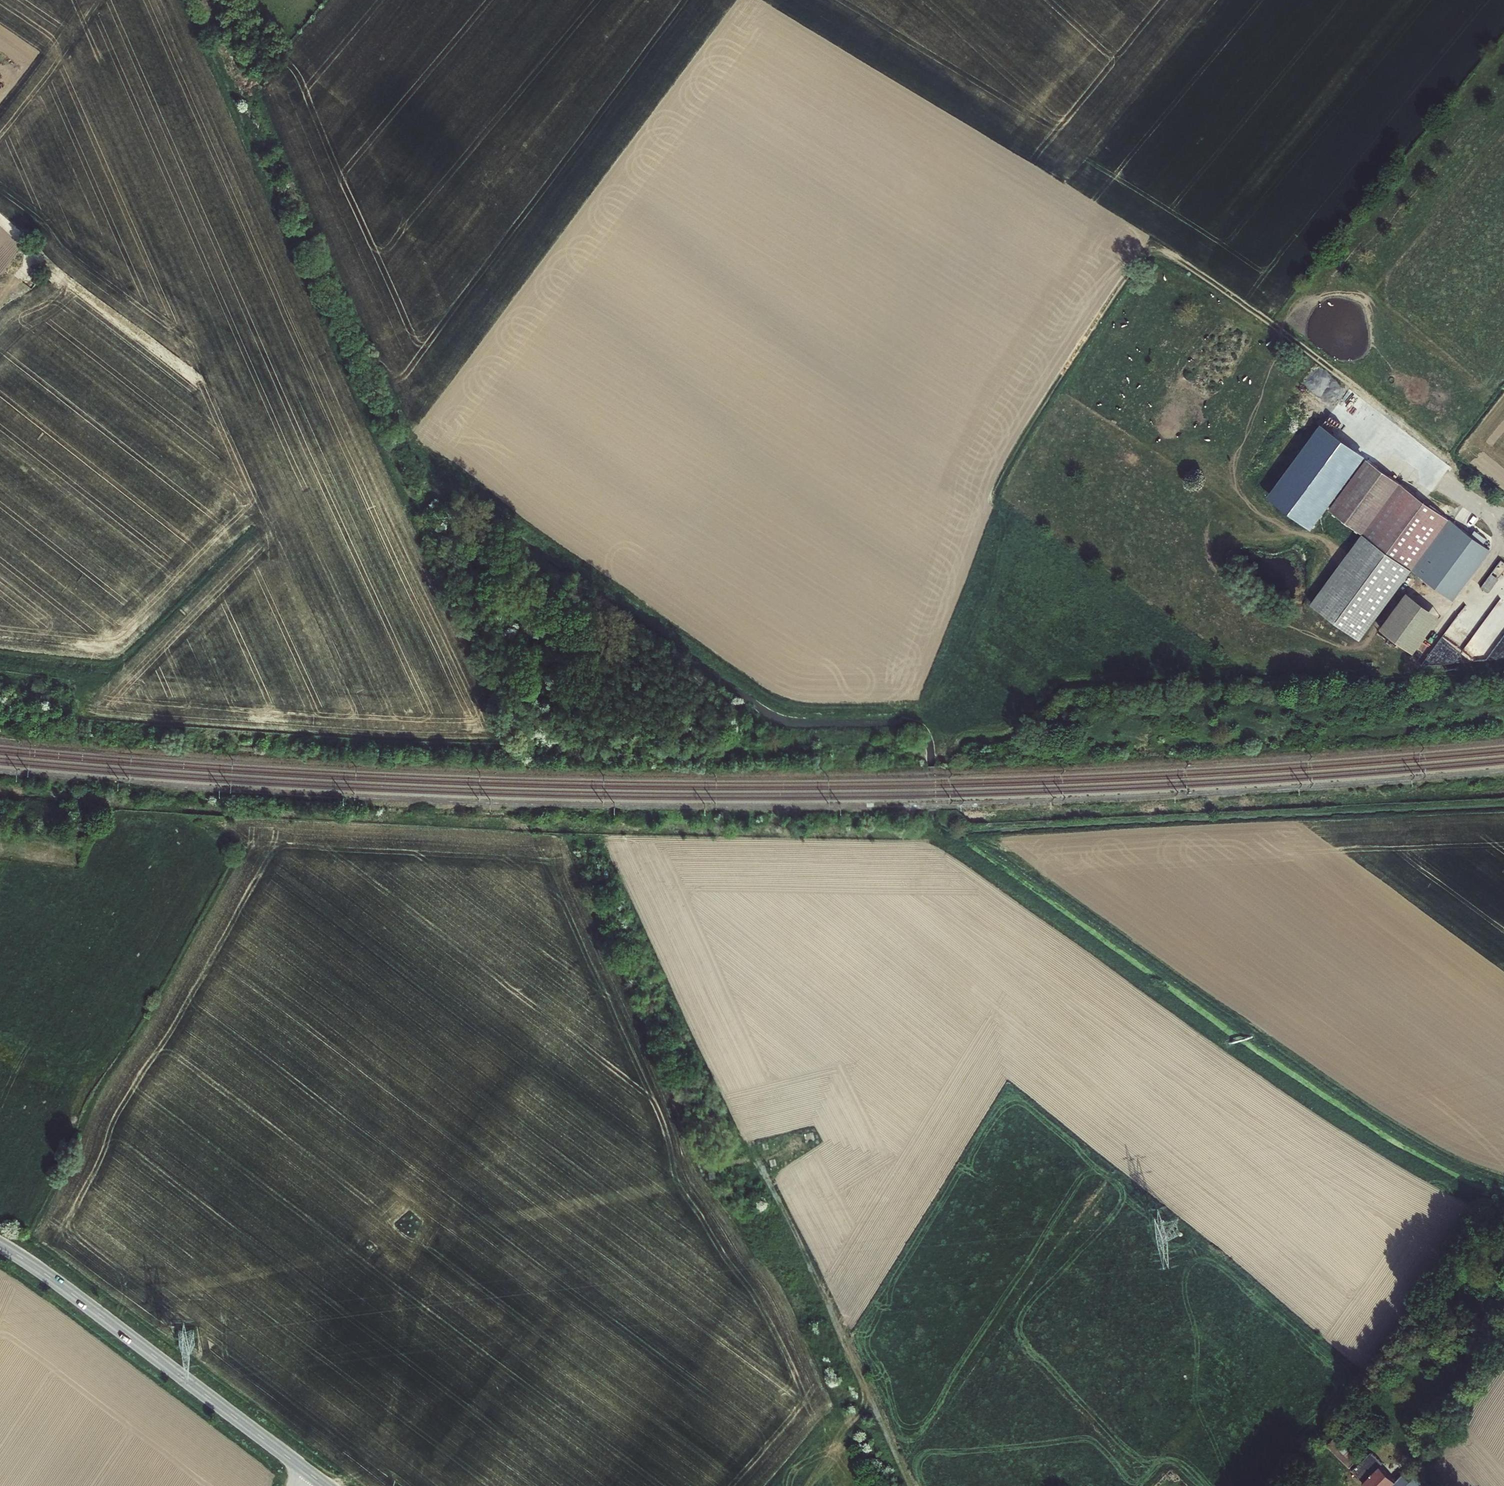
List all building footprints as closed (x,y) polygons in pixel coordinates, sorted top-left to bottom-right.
[(13,257),(0,244),(0,269),(13,257)] [(26,282),(34,264),(23,259),(14,276),(26,282)] [(1368,460),(1331,511),(1363,535),(1421,578),(1458,526),(1368,460)] [(1459,592),(1490,550),(1458,526),(1421,578),(1406,599),(1437,622),(1459,592)] [(1363,535),(1313,603),(1361,639),(1411,571),(1363,535)] [(1503,571),(1503,562),(1500,559),(1481,588),(1489,594),(1503,571)] [(1359,1427),(1356,1432),(1364,1436),(1367,1431),(1359,1427)] [(1359,1460),(1351,1453),(1343,1461),(1351,1469),(1359,1460)] [(1353,1471),(1365,1483),(1368,1485),(1428,1485),(1418,1477),(1415,1480),(1405,1469),(1395,1480),(1382,1467),(1386,1462),(1377,1454),(1366,1465),(1363,1461),(1353,1471)]
